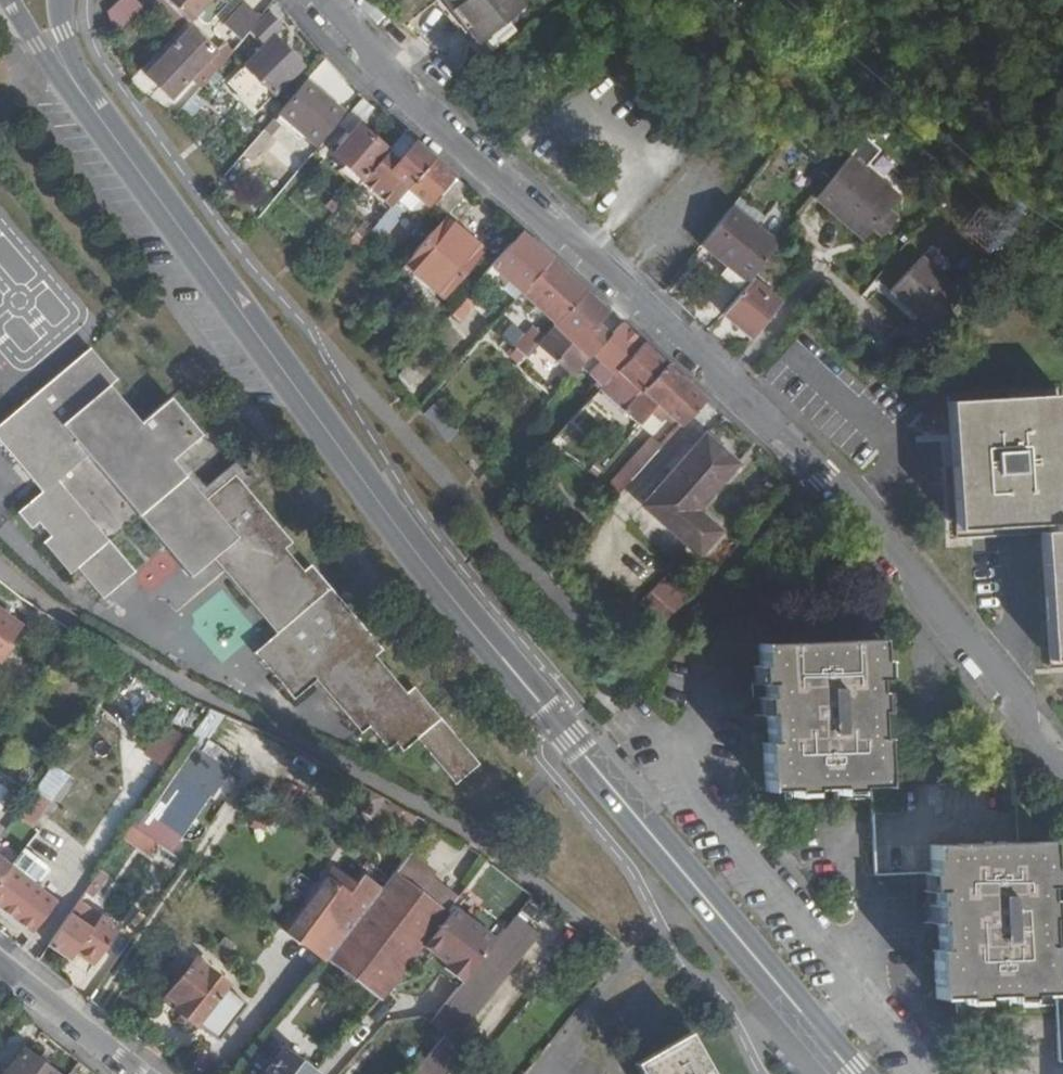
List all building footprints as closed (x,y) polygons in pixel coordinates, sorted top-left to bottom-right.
[(106,12),(122,28),(145,6),(139,0),(119,0),(106,12)] [(183,23),(206,0),(160,0),(183,23)] [(478,63),(510,31),(494,15),(508,1),(507,0),(426,0),(421,5),(434,18),(442,11),(469,38),(460,46),(478,63)] [(223,30),(239,43),(258,20),(242,7),(223,30)] [(434,18),(460,46),(469,38),(442,11),(434,18)] [(263,48),(274,39),(282,31),(267,15),(248,32),(263,49),(263,48)] [(144,72),(167,98),(214,57),(191,30),(144,72)] [(263,49),(226,82),(254,113),(302,69),(274,39),(263,48),(263,49)] [(177,91),(188,103),(221,64),(214,57),(177,91)] [(278,117),(317,149),(344,116),(307,83),(278,117)] [(339,128),(349,139),(358,128),(374,109),(362,99),(339,128)] [(333,158),(361,183),(370,172),(387,153),(358,128),(349,139),(333,158)] [(403,133),(388,151),(398,161),(413,143),(403,133)] [(370,172),(401,199),(408,191),(434,160),(413,143),(398,161),(388,151),(387,153),(370,172)] [(452,177),(434,160),(408,191),(426,207),(429,204),(452,177)] [(860,161),(844,177),(826,201),(873,244),(884,233),(891,240),(903,228),(894,219),(908,204),(860,161)] [(446,219),(447,218),(469,192),(452,177),(429,204),(446,219)] [(739,204),(704,240),(754,284),(764,273),(787,246),(739,204)] [(985,207),(957,233),(991,270),(1019,244),(985,207)] [(369,221),(376,228),(382,221),(375,215),(369,221)] [(379,296),(414,328),(482,249),(464,234),(447,218),(446,219),(379,296)] [(490,268),(520,294),(548,262),(518,235),(490,268)] [(930,332),(961,298),(919,260),(889,294),(930,332)] [(548,262),(520,294),(555,325),(584,292),(548,262)] [(754,284),(728,314),(759,340),(793,301),(764,273),(754,284)] [(471,290),(449,316),(458,323),(480,297),(471,290)] [(538,344),(575,377),(593,358),(608,341),(599,331),(612,318),(584,292),(555,325),(542,339),(538,344)] [(591,377),(604,389),(622,370),(644,345),(621,326),(608,341),(593,358),(602,366),(591,377)] [(517,367),(538,344),(542,339),(533,330),(513,352),(504,342),(497,349),(517,367)] [(658,404),(644,391),(666,365),(644,345),(622,370),(604,389),(602,391),(640,426),(658,404)] [(91,350),(0,426),(0,444),(19,466),(25,461),(48,490),(17,516),(30,531),(38,525),(49,540),(43,545),(70,578),(79,572),(103,601),(136,574),(60,482),(89,459),(191,580),(212,562),(276,638),(253,656),(292,702),(315,683),(359,736),(367,729),(386,753),(395,746),(402,754),(416,742),(454,786),(479,765),(415,690),(407,695),(375,657),(382,652),(311,567),(303,573),(286,552),(292,545),(235,478),(205,503),(177,468),(205,443),(171,401),(153,415),(141,426),(110,389),(119,382),(91,350)] [(658,404),(682,426),(706,400),(666,365),(644,391),(658,404)] [(1047,531),(1062,530),(1055,398),(956,402),(963,531),(1011,529),(1047,527),(1047,531)] [(736,466),(706,437),(647,500),(660,513),(655,518),(695,557),(716,533),(695,511),(736,466)] [(610,487),(619,496),(661,448),(653,440),(610,487)] [(1062,530),(1047,531),(1056,661),(1062,661),(1062,530)] [(635,611),(655,632),(696,589),(675,569),(635,611)] [(11,645),(8,642),(21,625),(2,611),(0,613),(0,660),(11,645)] [(879,638),(757,644),(758,684),(763,684),(764,743),(760,743),(762,792),(870,788),(870,817),(872,875),(927,874),(928,892),(935,893),(936,949),(930,949),(933,998),(1053,995),(1054,1016),(1057,1062),(1062,1062),(1062,972),(1054,972),(1052,946),(1046,946),(1044,889),(1050,888),(1048,841),(1017,842),(1015,781),(884,786),(883,738),(877,738),(875,681),(880,680),(879,638)] [(144,752),(162,766),(184,739),(166,724),(144,752)] [(189,746),(128,842),(167,866),(228,770),(189,746)] [(51,763),(16,818),(37,831),(72,776),(51,763)] [(15,794),(0,784),(0,815),(1,816),(15,794)] [(33,931),(56,900),(0,857),(0,905),(33,931)] [(403,858),(393,870),(419,891),(429,878),(403,858)] [(419,891),(393,870),(378,890),(327,958),(381,998),(426,936),(446,911),(455,898),(429,878),(419,891)] [(286,930),(325,960),(327,958),(378,890),(358,875),(344,893),(325,879),(286,930)] [(473,911),(456,897),(455,898),(446,911),(426,936),(452,955),(449,959),(467,974),(500,931),(473,911)] [(509,921),(482,900),(473,911),(500,931),(509,921)] [(523,909),(429,1023),(445,1035),(451,1040),(544,926),(523,909)] [(92,929),(70,912),(49,942),(71,957),(74,953),(88,964),(109,934),(95,924),(92,929)] [(223,986),(225,984),(193,959),(166,995),(177,1004),(174,1008),(194,1024),(197,1023),(210,1034),(220,1032),(241,1004),(239,1002),(240,998),(223,986)] [(685,1034),(632,1062),(639,1073),(708,1073),(685,1034)] [(463,1050),(451,1040),(445,1035),(413,1073),(443,1073),(463,1050)] [(282,1046),(260,1073),(317,1073),(282,1046)] [(24,1049),(5,1073),(58,1073),(24,1049)]
